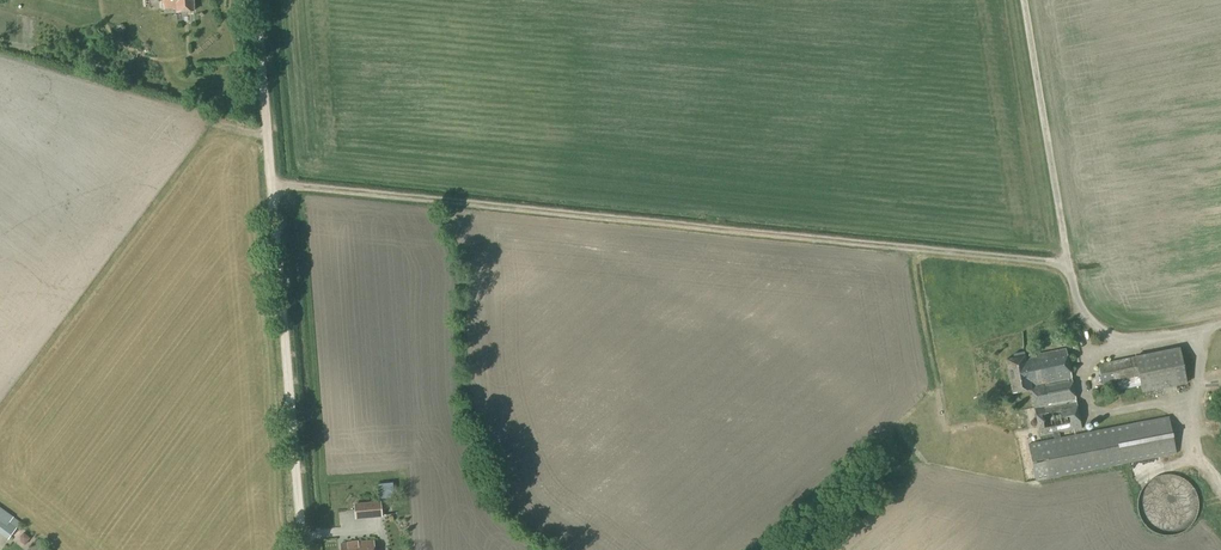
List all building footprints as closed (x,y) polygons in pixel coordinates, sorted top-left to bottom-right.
[(177,12),(194,11),(193,0),(163,0),(164,9),(177,8),(177,12)] [(197,24),(196,13),(183,13),(184,25),(197,24)] [(1140,386),(1141,393),(1186,384),(1179,348),(1097,364),(1101,384),(1116,381),(1118,391),(1140,386)] [(1027,444),(1035,481),(1176,454),(1169,417),(1060,438),(1058,432),(1081,428),(1066,349),(1025,357),(1024,352),(1014,354),(1014,358),(1006,359),(1013,394),(1031,390),(1040,436),(1052,434),(1053,439),(1027,444)] [(1099,394),(1093,397),(1096,404),(1103,400),(1099,394)] [(1138,500),(1138,503),(1138,506),(1138,508),(1138,511),(1139,514),(1140,516),(1141,519),(1142,521),(1143,523),(1145,525),(1147,527),(1149,529),(1151,530),(1153,532),(1155,533),(1158,534),(1160,535),(1163,535),(1166,536),(1168,536),(1171,536),(1174,535),(1176,535),(1179,534),(1181,533),(1183,532),(1186,530),(1188,529),(1190,527),(1191,525),(1193,523),(1195,521),(1196,518),(1197,516),(1198,513),(1198,511),(1198,508),(1199,506),(1199,503),(1198,500),(1198,498),(1197,495),(1196,493),(1195,490),(1193,488),(1192,486),(1190,484),(1188,482),(1186,480),(1183,479),(1181,478),(1179,477),(1176,476),(1173,475),(1171,475),(1168,475),(1165,475),(1163,475),(1160,476),(1158,477),(1155,478),(1153,479),(1151,481),(1148,482),(1146,484),(1145,486),(1143,488),(1142,490),(1140,493),(1139,495),(1139,498),(1138,500)] [(378,484),(379,499),(394,498),(392,483),(378,484)] [(354,504),(355,520),(382,518),(381,501),(354,504)] [(8,541),(14,532),(16,530),(20,523),(0,508),(0,535),(8,541)] [(22,536),(22,542),(25,545),(31,538),(24,533),(22,536)] [(341,549),(375,549),(374,541),(341,544),(341,549)]
